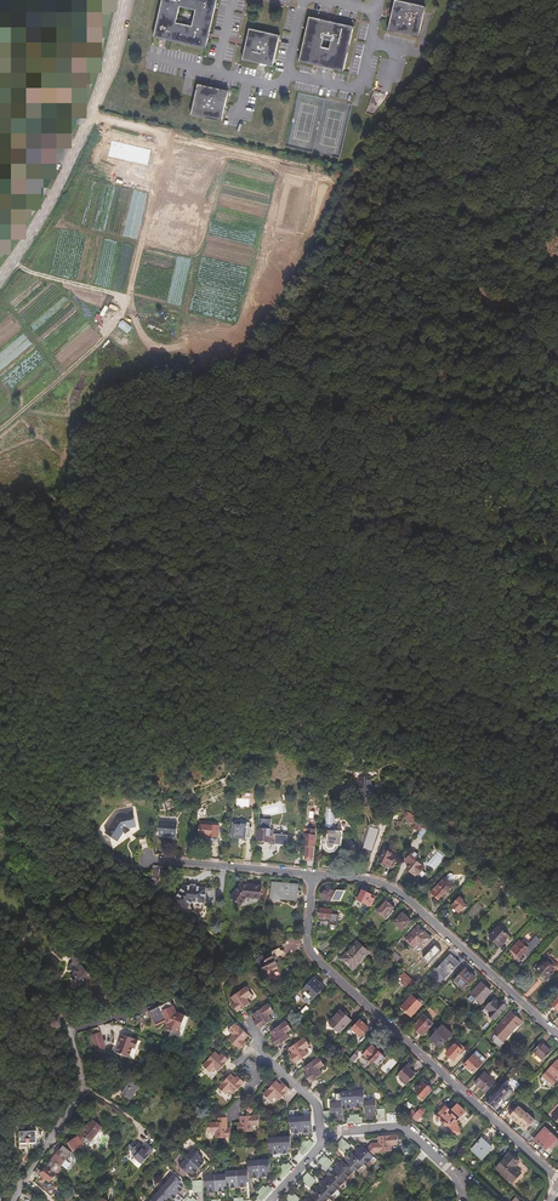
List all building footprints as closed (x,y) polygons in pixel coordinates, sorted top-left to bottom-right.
[(216,0),(162,0),(154,37),(205,48),(216,0)] [(418,37),(425,7),(395,1),(388,31),(418,37)] [(300,62),(343,71),(353,27),(309,18),(300,62)] [(272,66),(280,35),(250,28),(242,58),(272,66)] [(221,121),(229,91),(199,84),(191,114),(221,121)] [(365,110),(379,113),(389,98),(391,99),(394,96),(380,94),(379,99),(374,98),(374,101),(369,100),(367,106),(366,106),(365,110)] [(371,792),(371,779),(359,780),(359,790),(354,790),(354,799),(359,799),(359,805),(371,805),(371,800),(373,800),(373,792),(371,792)] [(395,811),(394,812),(398,817),(403,813),(399,808),(395,811)] [(117,841),(124,829),(125,830),(128,828),(128,827),(137,825),(140,838),(149,837),(151,829),(148,816),(135,819),(133,809),(116,813),(105,833),(117,841)] [(276,842),(276,844),(288,845),(289,829),(275,828),(275,822),(271,822),(272,814),(263,813),(261,828),(259,829),(258,841),(260,841),(270,842),(276,842)] [(381,825),(388,827),(390,819),(387,819),(381,825)] [(177,840),(178,823),(161,821),(160,835),(169,836),(169,839),(177,840)] [(250,828),(250,824),(241,823),(241,824),(233,823),(232,839),(247,840),(247,839),(251,839),(252,828),(250,828)] [(218,842),(220,827),(200,825),(199,839),(207,840),(206,841),(218,842)] [(314,848),(316,829),(308,828),(307,835),(304,835),(304,847),(307,847),(305,861),(313,862),(314,847),(314,848)] [(422,839),(426,830),(421,828),(417,837),(422,839)] [(341,846),(342,833),(328,831),(327,845),(323,845),(323,848),(324,852),(327,854),(330,855),(333,855),(336,853),(338,851),(339,846),(341,846)] [(165,847),(165,839),(156,839),(156,847),(165,847)] [(381,863),(388,867),(389,864),(393,866),(397,857),(386,851),(381,863)] [(418,856),(414,852),(405,863),(410,866),(407,870),(415,877),(417,875),(423,879),(426,874),(422,872),(424,868),(415,861),(418,856)] [(153,888),(161,894),(161,890),(160,889),(159,888),(159,880),(160,880),(161,867),(155,867),(155,871),(154,877),(154,880),(153,888)] [(450,875),(446,879),(445,878),(442,881),(442,882),(432,893),(439,900),(447,891),(449,893),(455,886),(450,882),(453,878),(453,876),(452,875),(450,875)] [(297,900),(299,886),(273,883),(272,895),(270,895),(269,903),(281,904),(282,899),(297,900)] [(176,901),(193,911),(194,909),(208,887),(186,885),(180,893),(177,899),(176,901)] [(260,903),(262,887),(242,885),(233,899),(237,902),(236,904),(243,909),(260,903)] [(208,887),(194,909),(205,910),(206,902),(207,902),(208,887)] [(334,902),(338,893),(327,889),(324,898),(334,902)] [(370,899),(372,895),(363,891),(358,900),(371,906),(374,901),(370,899)] [(454,908),(457,912),(459,914),(466,906),(463,902),(464,901),(460,897),(452,906),(454,908)] [(393,910),(394,908),(387,902),(382,907),(377,912),(387,920),(390,916),(394,912),(393,910)] [(476,903),(468,914),(473,917),(481,907),(476,903)] [(332,930),(337,930),(339,927),(340,916),(334,916),(334,911),(322,910),(321,923),(331,923),(331,926),(331,927),(332,930)] [(403,932),(411,922),(403,914),(394,923),(403,932)] [(500,947),(509,937),(499,928),(490,937),(500,947)] [(423,952),(432,941),(428,938),(429,937),(424,933),(423,933),(418,929),(406,942),(415,950),(417,947),(423,952)] [(470,943),(476,937),(472,934),(467,940),(470,943)] [(528,957),(541,942),(537,937),(530,945),(527,943),(525,945),(520,941),(513,950),(521,957),(524,954),(528,957)] [(368,953),(357,943),(341,960),(347,966),(348,965),(352,968),(360,961),(361,961),(368,953)] [(420,957),(428,964),(441,951),(433,944),(420,957)] [(61,959),(65,956),(58,947),(53,951),(61,959)] [(265,972),(279,965),(277,961),(279,960),(280,959),(279,957),(285,954),(285,952),(283,950),(282,950),(281,948),(272,952),(271,951),(270,951),(269,952),(270,954),(257,960),(259,965),(261,964),(263,967),(261,968),(262,972),(264,971),(265,972)] [(57,956),(50,950),(44,956),(51,963),(57,956)] [(392,957),(398,963),(401,959),(395,953),(392,957)] [(546,957),(548,959),(540,969),(537,966),(534,970),(541,976),(547,981),(550,976),(557,966),(549,958),(551,955),(549,953),(546,957)] [(446,980),(461,964),(451,955),(437,971),(446,980)] [(63,979),(74,987),(83,977),(84,977),(70,965),(71,963),(65,956),(61,960),(63,962),(60,965),(59,968),(67,975),(63,979)] [(465,991),(476,979),(466,969),(455,982),(465,991)] [(414,983),(404,974),(400,978),(403,981),(401,984),(408,990),(414,983)] [(324,987),(314,978),(310,983),(311,984),(310,986),(308,984),(301,992),(306,997),(308,994),(314,999),(317,995),(316,994),(318,992),(319,993),(324,987)] [(481,1004),(491,993),(482,984),(472,995),(481,1004)] [(252,993),(246,985),(231,996),(235,1001),(232,1003),(237,1011),(250,1002),(247,997),(252,993)] [(411,1018),(421,1007),(411,998),(401,1009),(411,1018)] [(496,1021),(507,1009),(501,1003),(499,1005),(494,1000),(485,1010),(490,1015),(489,1015),(496,1021)] [(161,1028),(172,1033),(180,1016),(173,1013),(168,1002),(145,1011),(150,1025),(161,1021),(163,1023),(161,1028)] [(257,1018),(254,1020),(260,1028),(272,1019),(269,1014),(274,1010),(268,1002),(253,1013),(257,1018)] [(339,1033),(351,1021),(340,1010),(328,1023),(339,1033)] [(495,1036),(503,1043),(521,1023),(512,1014),(493,1034),(495,1036)] [(422,1037),(433,1025),(423,1016),(412,1028),(422,1037)] [(286,1019),(271,1030),(275,1036),(273,1037),(278,1045),(290,1036),(287,1031),(292,1027),(286,1019)] [(360,1037),(368,1029),(360,1021),(352,1029),(360,1037)] [(245,1040),(249,1035),(235,1022),(229,1029),(233,1034),(229,1038),(241,1048),(246,1042),(245,1040)] [(437,1031),(435,1029),(433,1032),(435,1034),(430,1040),(440,1049),(452,1036),(441,1027),(437,1031)] [(107,1049),(102,1034),(94,1036),(99,1052),(107,1049)] [(142,1044),(124,1036),(121,1043),(122,1043),(119,1050),(118,1050),(118,1051),(116,1056),(121,1058),(122,1056),(133,1061),(137,1051),(139,1052),(142,1044)] [(304,1036),(289,1047),(293,1053),(290,1054),(296,1061),(309,1052),(305,1048),(311,1044),(304,1036)] [(503,1043),(495,1036),(493,1038),(493,1041),(494,1042),(501,1049),(505,1045),(503,1043)] [(543,1062),(552,1052),(542,1043),(533,1053),(543,1062)] [(454,1063),(463,1053),(455,1045),(446,1054),(454,1063)] [(380,1054),(376,1050),(374,1052),(370,1048),(363,1055),(372,1063),(380,1054)] [(218,1071),(228,1060),(221,1053),(220,1055),(215,1052),(202,1065),(209,1072),(214,1067),(218,1071)] [(319,1055),(304,1066),(306,1070),(308,1072),(306,1074),(311,1081),(324,1072),(320,1067),(326,1063),(319,1055)] [(474,1074),(483,1065),(473,1056),(464,1067),(467,1070),(468,1069),(474,1074)] [(557,1062),(553,1066),(553,1067),(549,1072),(550,1072),(543,1079),(552,1087),(557,1082),(557,1081),(557,1063),(557,1062)] [(406,1086),(415,1076),(410,1071),(412,1068),(408,1065),(396,1077),(406,1086)] [(230,1073),(218,1087),(226,1094),(230,1089),(234,1093),(244,1081),(238,1075),(235,1077),(230,1073)] [(122,1093),(130,1099),(139,1086),(132,1080),(135,1077),(131,1074),(129,1078),(128,1078),(121,1088),(124,1090),(122,1093)] [(486,1095),(495,1084),(484,1074),(474,1085),(479,1089),(480,1089),(486,1095)] [(290,1088),(283,1082),(281,1084),(276,1080),(264,1094),(271,1100),(275,1096),(280,1100),(290,1088)] [(421,1086),(417,1090),(415,1092),(423,1100),(431,1091),(423,1083),(421,1086)] [(365,1099),(364,1088),(353,1089),(354,1106),(362,1106),(362,1101),(365,1101),(365,1099)] [(438,1088),(433,1094),(436,1097),(441,1092),(438,1088)] [(508,1101),(514,1094),(508,1089),(506,1091),(501,1088),(487,1102),(494,1109),(499,1104),(501,1104),(502,1102),(502,1101),(505,1098),(508,1101)] [(354,1106),(353,1089),(342,1090),(343,1101),(343,1102),(345,1102),(346,1106),(354,1106)] [(365,1101),(366,1116),(374,1116),(374,1111),(376,1111),(376,1098),(365,1099),(365,1101)] [(522,1107),(514,1100),(509,1105),(517,1113),(522,1107)] [(343,1102),(343,1101),(332,1101),(332,1114),(335,1114),(335,1118),(344,1118),(343,1102)] [(254,1109),(248,1103),(244,1106),(251,1112),(254,1109)] [(435,1118),(438,1120),(448,1109),(442,1103),(437,1108),(441,1111),(435,1118)] [(459,1119),(465,1112),(457,1106),(451,1112),(447,1116),(455,1123),(459,1119)] [(448,1109),(438,1120),(448,1129),(448,1138),(451,1140),(457,1139),(458,1138),(457,1125),(455,1123),(447,1116),(451,1112),(448,1109)] [(423,1114),(419,1110),(411,1118),(417,1123),(420,1120),(419,1119),(423,1114)] [(241,1122),(237,1122),(238,1132),(253,1131),(253,1125),(260,1124),(260,1114),(241,1115),(241,1122)] [(310,1127),(313,1126),(312,1114),(301,1115),(302,1132),(310,1131),(310,1127)] [(294,1132),(302,1132),(301,1115),(290,1116),(290,1120),(290,1127),(294,1127),(294,1132)] [(217,1138),(232,1137),(231,1128),(228,1128),(227,1123),(227,1117),(218,1117),(218,1122),(209,1123),(210,1133),(216,1132),(217,1138)] [(83,1131),(79,1136),(89,1144),(100,1125),(90,1120),(87,1125),(84,1130),(83,1131)] [(549,1149),(557,1141),(545,1130),(534,1142),(546,1152),(549,1149)] [(42,1143),(47,1133),(37,1133),(37,1132),(21,1132),(20,1146),(26,1146),(27,1144),(36,1143),(36,1147),(39,1147),(42,1143)] [(289,1148),(292,1147),(291,1135),(279,1136),(281,1152),(289,1152),(289,1148)] [(366,1150),(373,1156),(376,1153),(391,1152),(391,1146),(397,1145),(396,1135),(379,1137),(378,1144),(372,1144),(366,1150)] [(84,1146),(78,1137),(77,1136),(67,1143),(73,1152),(84,1146)] [(89,1144),(79,1136),(78,1137),(84,1146),(85,1147),(86,1148),(90,1144),(89,1144)] [(268,1137),(269,1142),(269,1149),(272,1149),(273,1153),(281,1152),(279,1136),(268,1137)] [(315,1143),(314,1143),(310,1140),(308,1142),(306,1140),(303,1143),(310,1149),(315,1143)] [(340,1143),(348,1150),(351,1146),(344,1140),(340,1143)] [(495,1148),(487,1141),(484,1143),(480,1140),(471,1150),(481,1160),(491,1150),(492,1151),(495,1148)] [(557,1141),(549,1149),(552,1151),(557,1144),(557,1142),(557,1141)] [(140,1165),(152,1150),(146,1146),(142,1151),(139,1149),(139,1147),(136,1144),(134,1144),(130,1142),(125,1149),(128,1151),(129,1157),(131,1158),(132,1159),(134,1160),(140,1165)] [(304,1155),(310,1149),(303,1143),(300,1146),(302,1148),(300,1151),(304,1155)] [(345,1153),(348,1150),(340,1143),(337,1146),(345,1153)] [(354,1155),(364,1164),(367,1161),(368,1162),(370,1160),(371,1161),(374,1157),(373,1156),(366,1150),(362,1146),(358,1150),(357,1152),(354,1155)] [(72,1154),(64,1148),(59,1154),(62,1158),(57,1165),(53,1162),(42,1177),(44,1178),(43,1180),(43,1183),(44,1183),(46,1183),(47,1182),(51,1184),(52,1182),(54,1182),(57,1179),(56,1177),(57,1176),(56,1175),(58,1173),(62,1168),(70,1157),(72,1154)] [(192,1148),(185,1157),(197,1168),(203,1161),(197,1156),(199,1154),(192,1148)] [(360,1168),(364,1164),(354,1155),(352,1153),(349,1157),(346,1159),(343,1163),(354,1172),(356,1169),(358,1170),(359,1168),(360,1168)] [(321,1158),(329,1166),(332,1163),(324,1155),(321,1158)] [(504,1161),(515,1171),(516,1170),(515,1169),(519,1163),(509,1155),(504,1161)] [(197,1168),(185,1157),(177,1165),(184,1171),(186,1169),(192,1174),(197,1168)] [(326,1169),(329,1166),(321,1158),(318,1162),(326,1169)] [(258,1160),(260,1177),(268,1176),(267,1171),(271,1171),(270,1159),(258,1160)] [(247,1161),(248,1170),(248,1173),(251,1173),(251,1177),(260,1177),(258,1160),(247,1161)] [(350,1176),(354,1172),(343,1163),(342,1161),(339,1164),(336,1167),(333,1170),(344,1180),(347,1177),(348,1177),(350,1175),(350,1176)] [(507,1180),(515,1171),(504,1161),(496,1170),(507,1180)] [(293,1166),(289,1163),(287,1165),(285,1163),(282,1167),(288,1172),(293,1166)] [(395,1173),(398,1165),(394,1163),(390,1171),(395,1173)] [(288,1172),(282,1167),(279,1170),(281,1172),(279,1174),(283,1178),(288,1172)] [(237,1171),(238,1188),(246,1187),(245,1183),(249,1183),(248,1173),(248,1170),(237,1171)] [(343,1185),(346,1181),(344,1180),(333,1170),(330,1173),(328,1176),(325,1179),(335,1189),(338,1186),(340,1186),(341,1184),(343,1185)] [(226,1172),(226,1175),(227,1184),(229,1184),(229,1188),(238,1188),(237,1171),(226,1172)] [(304,1177),(312,1185),(316,1181),(307,1173),(304,1177)] [(172,1175),(164,1183),(177,1194),(183,1188),(179,1184),(180,1182),(172,1175)] [(215,1175),(203,1177),(204,1189),(206,1189),(206,1193),(216,1192),(215,1175)] [(226,1175),(215,1175),(216,1192),(223,1192),(223,1187),(227,1186),(227,1184),(226,1175)] [(310,1188),(312,1185),(304,1177),(301,1180),(310,1188)] [(334,1194),(337,1191),(335,1189),(325,1179),(322,1183),(320,1185),(316,1188),(327,1198),(330,1195),(331,1196),(333,1194),(334,1194)] [(47,1182),(46,1183),(44,1187),(41,1185),(39,1188),(49,1198),(56,1188),(51,1184),(47,1182)] [(177,1194),(164,1183),(157,1192),(166,1199),(167,1197),(171,1200),(177,1194)] [(264,1188),(261,1191),(267,1197),(272,1191),(267,1187),(265,1189),(264,1188)] [(329,1200),(327,1198),(316,1188),(313,1192),(311,1194),(308,1197),(312,1200),(328,1200),(329,1200)] [(258,1198),(261,1200),(263,1200),(267,1197),(261,1191),(258,1194),(259,1196),(258,1198)] [(149,1200),(151,1200),(164,1200),(166,1199),(157,1192),(149,1200)] [(294,1200),(297,1200),(299,1199),(290,1192),(287,1195),(294,1200)]
